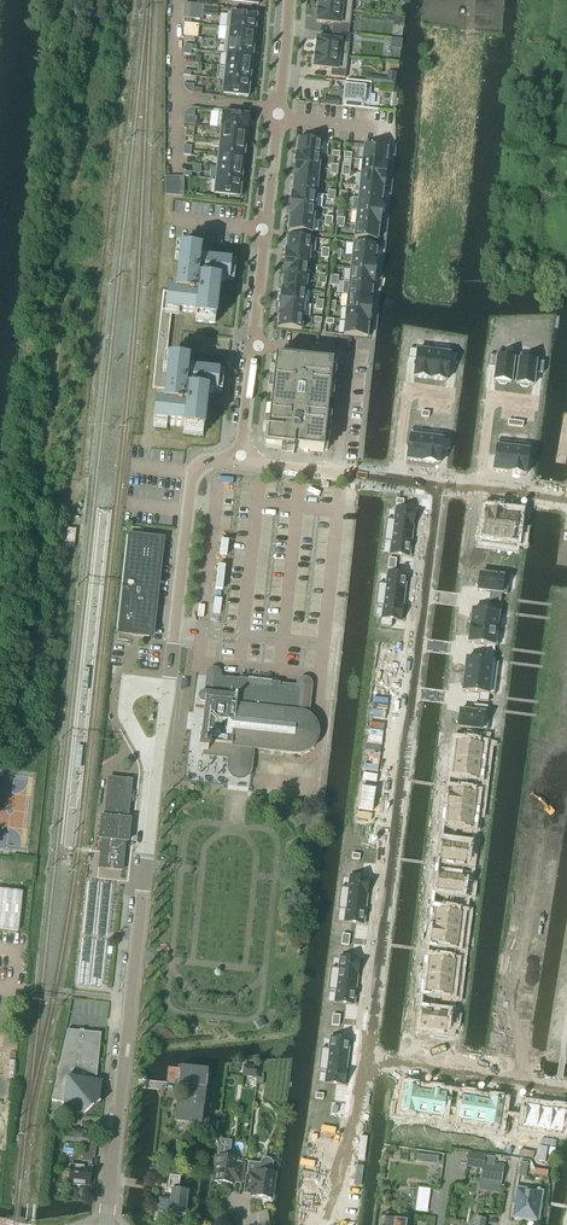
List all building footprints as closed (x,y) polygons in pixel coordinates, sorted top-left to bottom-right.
[(318,5),(318,8),(351,12),(353,0),(319,0),(318,5)] [(185,3),(184,19),(191,19),(203,21),(203,16),(211,17),(212,6),(206,5),(198,5),(185,3)] [(351,12),(318,8),(318,10),(317,10),(316,19),(317,19),(316,22),(333,24),(350,26),(351,12)] [(256,31),(257,16),(228,13),(226,28),(255,31),(256,31)] [(333,24),(332,32),(349,34),(350,26),(333,24)] [(254,36),(255,31),(226,28),(225,41),(255,44),(255,37),(254,36)] [(332,32),(331,41),(349,43),(350,34),(349,34),(332,32)] [(331,41),(317,39),(317,42),(316,42),(315,51),(316,51),(315,53),(348,57),(349,43),(331,41)] [(254,52),(255,44),(225,41),(223,54),(228,55),(228,54),(252,57),(253,52),(254,52)] [(348,57),(315,53),(315,56),(314,65),(314,68),(332,70),(346,71),(348,57)] [(251,62),(252,57),(228,54),(228,55),(226,67),(252,70),(253,62),(251,62)] [(251,78),(252,70),(226,67),(225,80),(249,83),(250,78),(251,78)] [(346,71),(332,70),(331,77),(345,78),(346,71)] [(250,83),(249,83),(225,80),(223,95),(248,98),(250,83)] [(371,84),(346,81),(343,102),(369,105),(371,84)] [(192,94),(193,94),(194,85),(183,84),(183,85),(184,86),(184,87),(184,88),(185,89),(185,90),(186,91),(187,92),(188,92),(190,93),(191,94),(192,94)] [(184,115),(184,116),(194,117),(195,108),(194,108),(193,108),(191,108),(190,109),(188,110),(187,110),(186,111),(186,112),(185,113),(184,114),(184,115)] [(247,131),(249,116),(218,113),(217,128),(222,128),(247,131)] [(246,136),(247,131),(222,128),(221,141),(246,144),(247,136),(246,136)] [(298,140),(296,153),(320,155),(322,142),(298,140)] [(245,152),(246,144),(221,141),(219,154),(244,157),(244,152),(245,152)] [(363,160),(387,162),(388,149),(364,147),(363,160)] [(296,153),(295,166),(319,169),(320,155),(296,153)] [(244,157),(219,154),(218,167),(243,170),(244,162),(243,162),(244,157)] [(361,173),(385,176),(387,162),(363,160),(361,173)] [(295,166),(293,179),(317,182),(319,169),(295,166)] [(243,170),(218,167),(217,180),(241,183),(242,178),(243,178),(243,170)] [(360,186),(384,189),(385,176),(361,173),(360,186)] [(293,179),(292,192),(316,195),(317,182),(293,179)] [(242,183),(241,183),(217,180),(215,195),(240,198),(242,183)] [(358,199),(382,202),(384,189),(360,186),(358,199)] [(292,192),(291,205),(315,208),(316,195),(292,192)] [(351,212),(357,212),(381,215),(382,202),(358,199),(352,199),(351,212)] [(291,205),(289,219),(313,221),(315,208),(291,205)] [(356,226),(380,228),(381,215),(357,212),(356,226)] [(289,219),(288,232),(312,234),(313,221),(289,219)] [(354,239),(378,241),(380,228),(356,226),(354,239)] [(287,236),(286,250),(315,253),(316,240),(287,236)] [(352,257),(376,259),(378,246),(354,244),(352,257)] [(200,251),(181,249),(176,293),(163,292),(161,311),(171,312),(196,315),(196,318),(215,320),(219,281),(228,282),(231,263),(199,259),(200,251)] [(286,250),(284,263),(309,265),(310,253),(315,253),(286,250)] [(351,270),(375,272),(376,259),(352,257),(351,270)] [(284,263),(283,276),(307,278),(309,265),(284,263)] [(349,283),(373,285),(375,272),(351,270),(349,283)] [(283,276),(282,289),(306,291),(307,278),(283,276)] [(342,295),(348,296),(372,299),(373,285),(349,283),(343,282),(342,295)] [(282,289),(280,302),(304,304),(306,291),(282,289)] [(347,309),(371,312),(372,299),(348,296),(347,309)] [(280,302),(279,315),(303,317),(304,304),(280,302)] [(345,322),(369,325),(371,312),(347,309),(345,322)] [(279,315),(277,328),(302,331),(303,317),(279,315)] [(344,335),(368,338),(369,325),(345,322),(344,335)] [(409,349),(408,359),(416,360),(414,377),(415,377),(415,378),(430,380),(434,347),(433,347),(433,353),(418,351),(409,349)] [(434,347),(430,380),(445,381),(446,381),(448,370),(448,366),(449,364),(456,365),(458,355),(450,354),(450,349),(434,347)] [(489,356),(488,367),(496,368),(494,381),(497,382),(499,384),(505,385),(508,383),(511,383),(514,353),(498,351),(497,357),(489,356)] [(520,354),(516,384),(520,384),(522,387),(527,388),(529,386),(533,386),(535,373),(542,374),(544,363),(536,361),(537,356),(520,354)] [(156,357),(153,389),(165,391),(164,405),(155,404),(153,423),(184,427),(184,430),(203,432),(207,393),(217,394),(219,375),(187,371),(188,363),(166,360),(166,358),(156,357)] [(268,423),(266,446),(323,452),(323,450),(320,449),(321,438),(324,438),(331,379),(328,378),(329,367),(332,367),(333,365),(275,358),(275,361),(278,361),(277,373),(274,372),(273,382),(277,382),(275,393),(272,393),(270,411),(273,412),(272,423),(268,423)] [(410,430),(407,460),(422,462),(423,462),(427,432),(410,430)] [(427,432),(423,462),(436,464),(440,464),(441,453),(441,449),(443,450),(449,450),(450,441),(443,440),(443,434),(427,432)] [(497,441),(493,471),(509,473),(513,443),(497,441)] [(513,443),(509,473),(523,475),(523,474),(526,475),(530,445),(513,443)] [(386,520),(385,531),(412,534),(415,511),(395,509),(394,521),(386,520)] [(476,527),(474,537),(482,538),(481,543),(498,545),(502,513),(489,511),(489,512),(485,511),(483,528),(476,527)] [(502,513),(498,545),(514,547),(515,542),(523,543),(524,533),(516,532),(518,515),(503,513),(502,513)] [(68,528),(66,547),(74,547),(76,529),(68,528)] [(385,531),(383,542),(391,543),(390,555),(409,557),(412,534),(385,531)] [(127,538),(117,632),(124,633),(124,635),(149,638),(160,539),(135,536),(135,539),(127,538)] [(378,584),(377,595),(404,598),(406,575),(387,573),(386,585),(378,584)] [(476,580),(475,585),(477,588),(477,591),(486,592),(490,593),(490,594),(489,601),(501,602),(501,594),(507,595),(509,578),(479,574),(479,578),(476,580)] [(377,595),(375,606),(383,607),(382,618),(381,618),(380,627),(391,628),(392,620),(401,621),(404,598),(377,595)] [(469,614),(468,623),(471,623),(470,626),(470,627),(499,630),(501,614),(499,614),(500,606),(490,605),(489,612),(487,612),(483,612),(472,610),(472,614),(469,614)] [(468,640),(468,643),(479,645),(483,645),(485,645),(484,653),(494,654),(495,647),(497,647),(499,630),(470,627),(468,640)] [(466,659),(464,675),(496,679),(498,663),(493,662),(494,654),(484,653),(483,661),(481,661),(477,660),(466,659)] [(204,755),(228,758),(227,769),(228,773),(230,777),(235,779),(240,780),(245,778),(249,775),(250,769),(252,758),(254,759),(256,759),(257,751),(293,755),(302,754),(309,750),(313,747),(316,741),(317,730),(315,726),(313,721),(307,715),(308,712),(308,708),(311,686),(310,683),(308,681),(305,679),(303,680),(300,681),(298,684),(298,688),(280,686),(280,684),(238,679),(238,681),(220,679),(220,675),(219,673),(217,671),(214,670),(211,670),(208,672),(207,674),(205,697),(202,697),(200,697),(199,699),(198,700),(199,701),(200,704),(204,704),(204,706),(202,722),(199,745),(200,746),(200,752),(204,752),(204,755)] [(461,679),(460,688),(462,688),(462,692),(473,693),(477,694),(479,694),(478,702),(488,703),(489,695),(494,696),(496,679),(464,675),(464,679),(461,679)] [(456,717),(456,722),(458,725),(457,728),(487,732),(489,715),(487,715),(488,707),(473,705),(473,711),(472,713),(468,712),(459,711),(459,715),(456,717)] [(456,743),(454,760),(480,763),(483,739),(474,737),(473,745),(456,743)] [(451,762),(450,772),(452,772),(452,776),(469,778),(468,786),(477,787),(480,763),(454,760),(453,763),(451,762)] [(102,817),(99,839),(109,840),(106,869),(121,870),(122,870),(125,842),(127,842),(128,842),(130,820),(129,820),(127,820),(128,813),(131,781),(109,779),(105,817),(102,817)] [(450,792),(448,808),(474,811),(477,787),(468,786),(467,794),(450,792)] [(448,808),(445,825),(463,827),(462,835),(471,836),(474,811),(448,808)] [(439,849),(439,855),(441,857),(440,861),(464,864),(467,839),(456,837),(455,845),(443,844),(442,847),(439,849)] [(352,848),(351,858),(368,860),(370,850),(352,848)] [(436,881),(435,886),(437,889),(437,892),(449,894),(448,901),(460,903),(463,878),(439,875),(438,879),(436,881)] [(340,888),(339,899),(366,902),(369,879),(349,877),(348,889),(340,888)] [(0,890),(0,930),(18,932),(22,892),(0,890)] [(339,899),(338,910),(345,911),(344,923),(363,925),(366,902),(339,899)] [(435,911),(433,928),(459,931),(462,907),(453,906),(452,914),(435,911)] [(433,928),(431,944),(448,946),(447,954),(456,955),(459,931),(433,928)] [(429,960),(426,976),(453,980),(456,955),(447,954),(446,962),(429,960)] [(331,968),(329,979),(356,983),(359,960),(340,957),(338,969),(331,968)] [(424,979),(423,989),(425,989),(424,993),(442,995),(441,1003),(450,1004),(453,980),(426,976),(426,980),(424,979)] [(329,979),(328,990),(336,991),(334,1003),(354,1005),(356,983),(329,979)] [(419,1018),(418,1023),(421,1026),(420,1029),(444,1032),(447,1007),(436,1006),(435,1014),(422,1012),(422,1016),(419,1018)] [(262,1019),(256,1022),(260,1029),(266,1025),(262,1019)] [(101,1034),(67,1030),(51,1101),(64,1104),(63,1113),(85,1116),(84,1116),(85,1117),(100,1104),(100,1103),(99,1104),(101,1082),(93,1082),(94,1073),(97,1074),(101,1034)] [(321,1049),(320,1060),(347,1063),(349,1040),(330,1038),(329,1050),(321,1049)] [(320,1060),(318,1071),(326,1072),(325,1084),(344,1086),(347,1063),(320,1060)] [(244,1073),(258,1075),(259,1068),(245,1066),(244,1073)] [(206,1086),(207,1069),(179,1067),(177,1083),(178,1083),(177,1092),(187,1093),(186,1103),(176,1103),(174,1119),(193,1121),(194,1116),(201,1117),(201,1123),(202,1123),(203,1106),(203,1105),(205,1086),(206,1086)] [(394,1102),(392,1117),(400,1118),(401,1114),(414,1116),(415,1115),(418,1091),(419,1090),(416,1089),(416,1087),(408,1085),(407,1088),(405,1087),(403,1103),(394,1102)] [(418,1091),(415,1115),(428,1117),(432,1093),(418,1091)] [(432,1093),(428,1117),(442,1119),(442,1117),(451,1118),(453,1104),(444,1103),(446,1094),(432,1092),(432,1093)] [(453,1104),(451,1118),(459,1119),(459,1122),(472,1124),(476,1099),(476,1098),(462,1096),(461,1105),(453,1104)] [(486,1126),(486,1127),(499,1129),(499,1133),(507,1134),(509,1120),(501,1119),(503,1103),(501,1102),(501,1100),(492,1098),(492,1101),(490,1100),(489,1101),(486,1126)] [(476,1099),(472,1124),(486,1126),(489,1101),(476,1099)] [(526,1106),(522,1129),(535,1131),(539,1109),(539,1108),(526,1106)] [(539,1109),(535,1131),(548,1133),(552,1111),(539,1109)] [(552,1111),(548,1133),(561,1135),(565,1112),(552,1110),(552,1111)] [(93,1143),(94,1136),(82,1135),(82,1142),(93,1143)] [(236,1162),(237,1159),(229,1158),(231,1141),(218,1140),(216,1157),(217,1157),(214,1182),(216,1182),(218,1184),(222,1185),(224,1183),(233,1184),(234,1182),(241,1183),(244,1165),(241,1165),(242,1163),(236,1162)] [(467,1160),(466,1166),(483,1168),(480,1182),(501,1186),(504,1166),(494,1165),(494,1163),(495,1158),(468,1154),(467,1160)] [(91,1166),(92,1159),(82,1158),(81,1165),(91,1166)] [(267,1201),(269,1199),(271,1199),(275,1174),(272,1174),(273,1166),(273,1163),(272,1161),(270,1159),(268,1158),(265,1159),(263,1160),(261,1162),(260,1164),(249,1162),(245,1192),(252,1193),(252,1197),(261,1198),(263,1200),(267,1201)] [(91,1169),(70,1167),(69,1184),(89,1186),(91,1169)] [(160,1200),(158,1212),(168,1214),(175,1215),(177,1217),(182,1218),(183,1216),(185,1216),(188,1193),(178,1192),(180,1179),(169,1178),(168,1191),(171,1192),(169,1201),(160,1200)] [(543,1192),(516,1188),(512,1218),(538,1222),(543,1192)] [(381,1224),(404,1224),(405,1223),(394,1221),(395,1215),(384,1214),(383,1220),(382,1220),(381,1224)]
